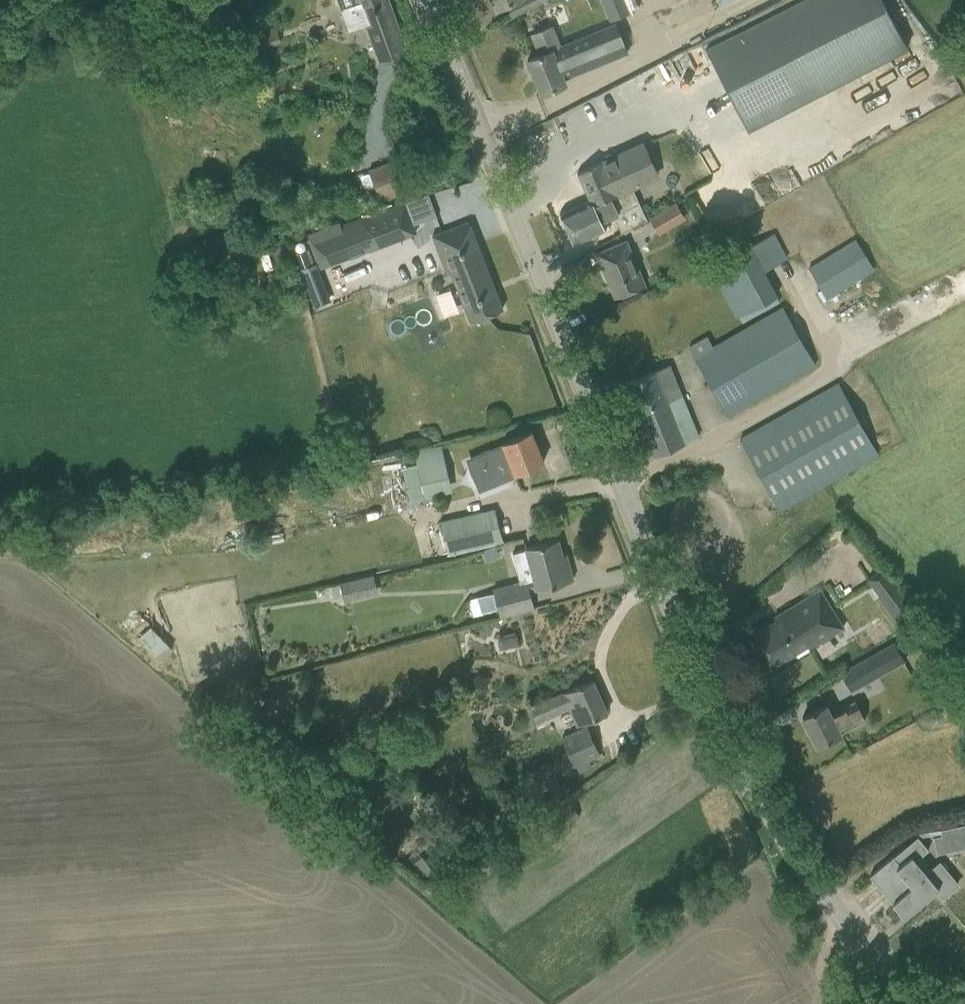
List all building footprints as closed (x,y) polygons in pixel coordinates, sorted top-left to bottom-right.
[(388,0),(338,0),(348,30),(365,23),(381,64),(408,54),(388,0)] [(498,8),(507,3),(514,17),(532,8),(548,0),(494,0),(498,8)] [(610,21),(629,12),(624,0),(601,0),(610,21)] [(749,131),(907,49),(882,0),(798,0),(704,47),(749,131)] [(529,71),(532,72),(541,93),(566,83),(564,78),(627,52),(616,24),(559,47),(551,27),(532,34),(540,54),(527,59),(528,61),(526,64),(529,71)] [(281,42),(275,25),(252,34),(258,50),(281,42)] [(612,215),(620,234),(646,222),(631,187),(656,176),(642,145),(578,173),(591,201),(561,214),(574,243),(604,229),(600,221),(612,215)] [(368,170),(380,201),(410,190),(398,160),(368,170)] [(421,199),(420,214),(433,215),(434,200),(421,199)] [(339,221),(334,223),(346,257),(415,232),(404,202),(357,219),(341,226),(339,221)] [(677,202),(664,210),(672,226),(686,218),(677,202)] [(502,309),(468,221),(432,235),(440,257),(445,255),(470,322),(502,309)] [(704,271),(710,280),(713,278),(736,321),(778,297),(765,271),(787,258),(774,233),(704,271)] [(808,269),(827,300),(875,270),(856,239),(808,269)] [(596,253),(606,277),(610,275),(618,296),(645,285),(627,240),(596,253)] [(309,249),(297,254),(302,268),(314,264),(309,249)] [(301,269),(314,305),(329,299),(316,263),(314,264),(302,268),(301,269)] [(689,347),(726,415),(816,365),(782,307),(714,347),(707,336),(689,347)] [(670,365),(625,382),(654,455),(699,437),(670,365)] [(740,438),(780,510),(880,454),(839,383),(740,438)] [(473,457),(484,485),(543,461),(531,431),(501,443),(502,445),(473,457)] [(440,444),(414,450),(424,494),(450,488),(440,444)] [(495,508),(444,520),(452,554),(503,543),(495,508)] [(573,579),(566,553),(562,554),(558,539),(539,544),(527,547),(525,548),(526,550),(512,554),(516,569),(530,565),(534,581),(536,589),(554,585),(573,579)] [(891,592),(904,609),(911,603),(885,567),(868,580),(882,599),(891,592)] [(343,600),(376,592),(371,574),(339,582),(340,583),(330,586),(333,598),(342,595),(343,600)] [(534,609),(529,591),(527,583),(520,585),(493,592),(498,609),(500,618),(534,609)] [(753,634),(773,666),(794,653),(796,657),(844,627),(820,588),(779,613),(781,616),(753,634)] [(478,597),(469,599),(473,615),(482,613),(478,597)] [(155,622),(141,636),(162,658),(176,645),(155,622)] [(518,645),(516,635),(501,638),(504,649),(518,645)] [(843,677),(852,693),(905,663),(895,647),(843,677)] [(576,726),(607,713),(592,680),(531,707),(538,724),(568,710),(576,726)] [(864,721),(856,705),(832,718),(825,705),(802,717),(817,745),(864,721)] [(598,753),(586,727),(561,738),(568,753),(559,757),(560,759),(550,764),(548,759),(533,766),(546,794),(561,787),(555,773),(564,768),(598,753)] [(937,854),(964,848),(964,825),(958,826),(959,832),(933,838),(937,854)] [(870,875),(904,916),(935,891),(941,898),(958,884),(940,862),(927,873),(916,859),(929,849),(918,836),(870,875)]
